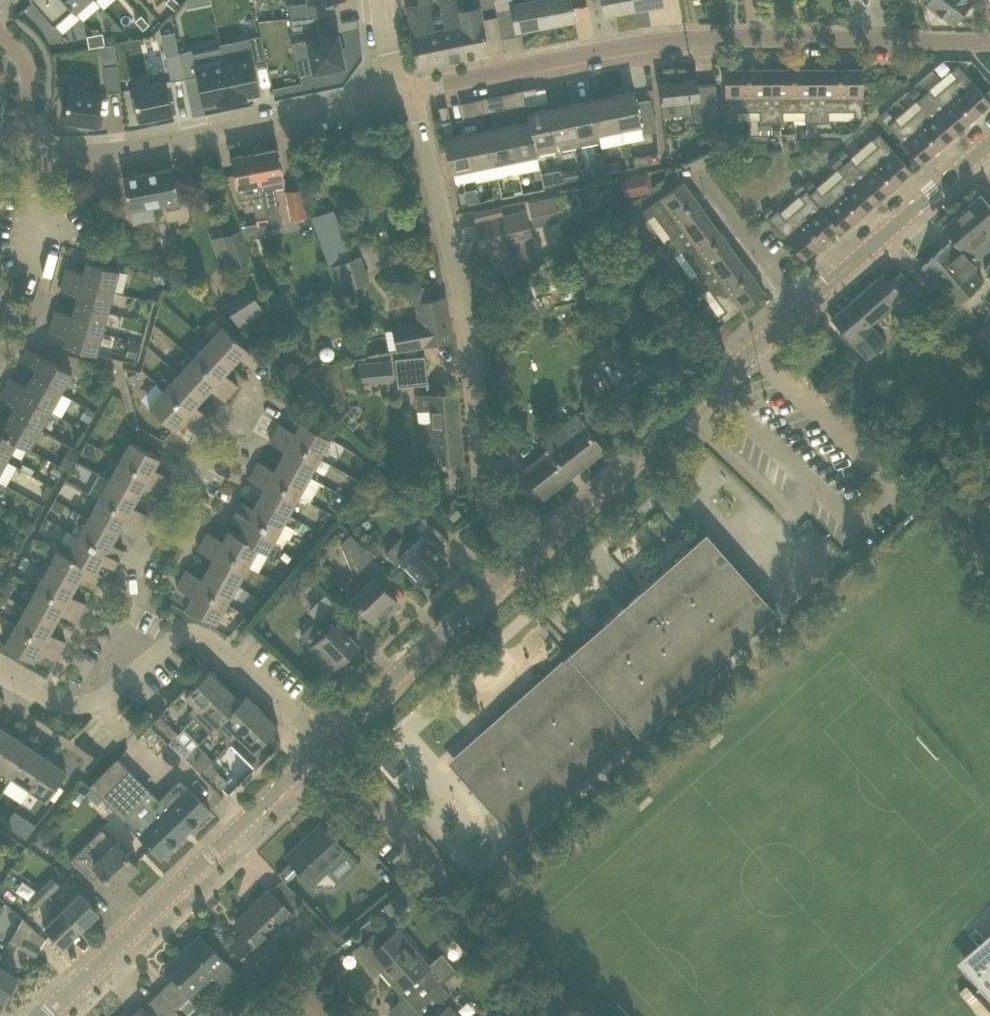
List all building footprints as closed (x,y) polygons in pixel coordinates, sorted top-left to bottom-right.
[(76,10),(67,0),(36,0),(54,21),(72,6),(75,11),(76,10)] [(76,10),(88,0),(67,0),(76,10)] [(177,0),(167,0),(166,1),(175,9),(180,3),(177,0)] [(309,2),(289,4),(291,17),(320,14),(318,1),(326,0),(330,0),(309,0),(309,2)] [(431,4),(430,0),(420,0),(421,3),(408,6),(412,33),(419,65),(447,60),(440,27),(435,28),(432,15),(433,15),(431,4)] [(441,13),(433,15),(432,15),(435,28),(440,27),(447,60),(466,56),(463,40),(466,40),(458,0),(439,0),(441,13)] [(489,52),(480,8),(496,5),(495,0),(458,0),(466,40),(463,40),(466,56),(489,52)] [(496,5),(496,9),(512,6),(516,29),(545,24),(541,0),(495,0),(496,5)] [(575,18),(571,0),(541,0),(545,24),(575,18)] [(605,13),(634,8),(632,0),(602,0),(605,13)] [(954,23),(972,0),(927,0),(926,2),(954,23)] [(321,29),(320,14),(291,17),(292,32),(321,29)] [(149,24),(141,15),(135,20),(143,29),(149,24)] [(326,32),(304,37),(308,56),(296,58),(299,75),(311,72),(312,74),(323,72),(323,74),(337,71),(337,69),(348,67),(347,61),(348,60),(345,46),(344,46),(340,29),(339,30),(339,28),(326,31),(326,32)] [(103,32),(95,34),(97,45),(105,44),(103,32)] [(97,45),(95,34),(87,35),(89,47),(97,45)] [(250,37),(249,49),(262,50),(262,37),(250,37)] [(193,49),(180,52),(186,80),(198,77),(200,85),(204,103),(215,101),(216,101),(217,100),(218,102),(219,102),(233,99),(225,63),(211,65),(197,68),(193,49)] [(186,80),(180,52),(165,55),(171,83),(186,80)] [(238,60),(225,63),(233,99),(246,97),(247,96),(247,94),(248,94),(249,94),(260,91),(257,73),(255,66),(255,65),(253,57),(238,60)] [(122,93),(121,89),(118,64),(104,66),(107,95),(122,93)] [(946,85),(974,117),(989,102),(989,100),(958,64),(951,70),(956,76),(946,85)] [(738,110),(748,110),(748,68),(725,68),(725,122),(738,122),(738,110)] [(760,122),(771,122),(771,68),(748,68),(748,110),(760,110),(760,122)] [(784,110),(794,110),(794,68),(771,68),(771,122),(784,122),(784,110)] [(805,122),(817,122),(817,68),(794,68),(794,110),(805,110),(805,122)] [(829,110),(840,110),(840,68),(817,68),(817,122),(829,122),(829,110)] [(840,68),(840,110),(854,110),(854,118),(863,118),(863,68),(840,68)] [(132,97),(133,104),(135,111),(138,110),(140,119),(143,119),(144,122),(158,119),(158,116),(174,112),(173,112),(173,111),(175,111),(177,111),(174,98),(171,99),(170,96),(167,80),(150,83),(148,74),(148,73),(131,76),(131,77),(135,96),(132,97)] [(82,126),(83,123),(99,125),(99,124),(101,108),(103,93),(103,92),(86,90),(88,80),(88,79),(70,77),(70,78),(68,97),(64,97),(63,104),(63,111),(66,111),(65,120),(65,121),(68,121),(68,124),(82,126)] [(699,83),(698,78),(660,82),(663,115),(689,113),(689,120),(701,119),(719,116),(716,81),(699,83)] [(923,93),(915,84),(914,85),(908,90),(916,99),(923,93)] [(974,117),(946,85),(935,94),(930,89),(923,94),(956,132),(974,117)] [(536,89),(539,103),(548,101),(546,87),(536,89)] [(527,104),(524,89),(515,91),(518,106),(527,104)] [(614,94),(621,128),(624,140),(644,137),(643,133),(658,130),(651,98),(637,101),(635,90),(614,94)] [(599,133),(621,128),(614,94),(592,99),(599,133)] [(956,132),(923,94),(917,100),(922,106),(911,115),(939,147),(956,132)] [(482,98),(484,113),(493,111),(490,96),(482,98)] [(482,98),(473,100),(476,115),(484,113),(482,98)] [(599,133),(592,99),(571,103),(579,145),(601,140),(599,133)] [(571,103),(550,107),(558,149),(579,145),(571,103)] [(448,153),(452,171),(474,167),(467,133),(454,136),(450,120),(448,105),(439,107),(442,122),(445,137),(448,153)] [(530,120),(537,154),(558,149),(550,107),(528,112),(530,120)] [(893,116),(886,109),(880,114),(886,122),(892,117),(893,116)] [(939,147),(911,115),(901,124),(896,119),(888,125),(921,162),(939,147)] [(537,154),(530,120),(509,124),(516,159),(537,155),(537,154)] [(817,131),(817,123),(807,123),(807,131),(817,131)] [(509,124),(488,129),(495,163),(516,159),(509,124)] [(769,133),(769,124),(760,124),(760,133),(763,133),(769,133)] [(781,124),(772,124),(772,133),(781,133),(781,124)] [(716,146),(722,144),(721,131),(711,126),(705,140),(716,146)] [(474,167),(495,163),(488,129),(467,133),(474,167)] [(738,139),(738,131),(726,131),(726,139),(738,139)] [(877,145),(867,154),(895,185),(912,170),(879,133),(872,139),(877,145)] [(278,208),(275,208),(271,192),(273,192),(272,187),(275,186),(273,179),(285,177),(278,147),(255,151),(270,223),(281,221),(278,208)] [(843,147),(836,153),(843,161),(850,155),(843,147)] [(237,186),(240,199),(254,196),(259,225),(270,223),(255,151),(231,156),(237,186)] [(836,167),(843,161),(836,153),(829,159),(836,167)] [(635,166),(650,163),(648,154),(634,157),(635,166)] [(895,185),(867,154),(856,163),(851,157),(845,163),(877,201),(895,185)] [(619,161),(605,163),(607,171),(621,169),(619,161)] [(593,174),(607,171),(605,163),(591,166),(593,174)] [(877,201),(845,163),(838,169),(843,175),(832,184),(860,216),(877,201)] [(173,168),(124,177),(133,222),(156,218),(153,205),(166,202),(167,208),(182,205),(180,199),(173,168)] [(544,181),(562,181),(562,168),(543,169),(544,181)] [(577,169),(563,172),(564,180),(579,178),(577,169)] [(651,191),(647,172),(633,175),(637,194),(651,191)] [(816,185),(809,177),(803,183),(810,191),(816,185)] [(799,194),(805,188),(801,183),(798,179),(791,185),(799,194)] [(683,181),(667,193),(643,211),(649,218),(654,214),(662,225),(697,199),(683,181)] [(842,231),(860,216),(832,184),(822,193),(817,187),(810,193),(839,227),(842,231)] [(285,191),(291,219),(309,215),(302,187),(285,191)] [(468,190),(471,203),(481,201),(479,188),(468,190)] [(794,211),(822,242),(839,227),(810,193),(807,189),(800,195),(804,201),(794,211)] [(989,249),(989,205),(981,194),(943,227),(953,239),(922,265),(956,304),(983,281),(966,260),(969,257),(974,263),(989,249)] [(529,202),(531,216),(534,225),(559,218),(555,196),(529,202)] [(665,241),(670,247),(710,218),(697,199),(662,225),(671,237),(665,241)] [(774,210),(769,204),(764,210),(768,215),(774,210)] [(633,206),(621,215),(627,224),(640,215),(633,206)] [(126,215),(117,207),(112,213),(121,221),(126,215)] [(822,242),(794,211),(786,217),(778,209),(769,217),(804,258),(822,242)] [(492,243),(497,266),(524,260),(519,241),(532,237),(525,211),(479,223),(484,244),(492,243)] [(682,251),(690,261),(724,236),(710,218),(670,247),(676,255),(682,251)] [(251,257),(241,228),(225,233),(236,266),(252,260),(251,257)] [(692,278),(697,285),(738,255),(724,236),(690,261),(698,273),(692,278)] [(600,237),(581,249),(588,260),(607,247),(600,237)] [(324,244),(327,254),(325,255),(338,291),(369,280),(360,254),(349,257),(345,246),(341,248),(338,239),(324,244)] [(662,240),(654,246),(660,254),(668,249),(662,240)] [(572,249),(534,273),(541,283),(551,277),(557,287),(584,270),(572,249)] [(666,262),(674,257),(668,249),(660,254),(666,262)] [(709,287),(717,299),(751,273),(738,255),(697,285),(703,292),(709,287)] [(85,272),(67,267),(65,276),(113,290),(119,268),(88,260),(85,272)] [(832,318),(851,340),(867,359),(887,342),(871,323),(895,302),(905,313),(925,296),(901,270),(891,279),(885,272),(832,318)] [(725,309),(722,311),(719,314),(725,321),(765,292),(751,273),(717,299),(725,309)] [(65,276),(61,289),(79,294),(76,302),(108,311),(113,290),(65,276)] [(174,292),(183,283),(177,278),(169,286),(174,292)] [(690,279),(681,286),(686,292),(695,285),(690,279)] [(398,350),(453,339),(445,295),(432,298),(429,283),(410,286),(413,303),(418,302),(422,322),(394,327),(398,350)] [(250,287),(225,303),(240,325),(265,309),(250,287)] [(290,291),(268,299),(273,314),(296,306),(290,291)] [(73,313),(56,309),(53,318),(102,332),(105,323),(117,326),(120,315),(108,312),(108,311),(76,302),(73,313)] [(989,341),(989,319),(986,317),(977,335),(989,341)] [(53,318),(50,331),(67,336),(65,344),(97,353),(102,332),(53,318)] [(246,360),(254,367),(261,359),(223,325),(208,341),(233,364),(244,352),(247,355),(246,360)] [(836,351),(825,338),(815,347),(826,360),(836,351)] [(232,392),(239,384),(230,377),(226,379),(222,376),(233,364),(208,341),(194,357),(232,392)] [(136,358),(140,344),(130,342),(127,355),(136,358)] [(320,349),(320,350),(320,351),(319,352),(320,353),(320,354),(320,355),(321,356),(321,357),(322,357),(322,358),(323,358),(323,359),(324,359),(325,359),(326,359),(326,360),(327,360),(328,360),(328,359),(329,359),(330,359),(331,359),(331,358),(332,358),(332,357),(333,357),(333,356),(334,355),(334,354),(334,353),(334,352),(334,351),(334,350),(334,349),(333,348),(333,347),(332,347),(332,346),(331,346),(330,345),(329,345),(328,345),(327,345),(326,345),(325,345),(324,345),(323,346),(322,346),(322,347),(321,347),(321,348),(320,348),(320,349)] [(61,391),(72,372),(28,347),(21,358),(37,367),(33,375),(61,391)] [(398,387),(428,384),(425,355),(395,357),(398,387)] [(217,391),(225,399),(232,392),(194,357),(179,373),(204,396),(215,384),(218,387),(217,391)] [(392,359),(381,360),(383,381),(394,379),(392,359)] [(139,379),(136,372),(127,376),(130,383),(139,379)] [(202,424),(209,416),(201,409),(196,411),(193,407),(204,396),(179,373),(164,389),(202,424)] [(27,385),(11,376),(6,385),(51,410),(61,391),(33,375),(27,385)] [(620,395),(629,389),(624,382),(615,388),(620,395)] [(6,385),(0,396),(16,405),(11,413),(40,430),(51,410),(6,385)] [(164,389),(150,405),(174,428),(186,416),(189,419),(188,423),(196,431),(202,424),(164,389)] [(464,462),(458,390),(417,394),(419,410),(431,409),(432,420),(420,421),(423,466),(464,462)] [(89,422),(96,411),(95,411),(87,406),(80,417),(89,422)] [(547,449),(521,470),(544,498),(606,450),(577,411),(540,439),(547,449)] [(11,413),(6,422),(0,419),(0,430),(18,440),(16,442),(29,449),(40,430),(11,413)] [(331,437),(302,421),(294,435),(289,433),(289,429),(280,423),(275,432),(320,456),(331,437)] [(7,459),(16,442),(18,440),(0,430),(0,455),(7,459)] [(310,475),(320,456),(275,432),(270,441),(280,446),(284,443),(288,445),(281,459),(310,475)] [(160,457),(131,440),(120,460),(165,485),(170,476),(160,471),(157,474),(152,471),(160,457)] [(60,464),(70,469),(79,452),(70,447),(60,464)] [(269,466),(259,461),(254,469),(299,494),(310,475),(281,459),(273,473),(268,471),(269,467),(269,466)] [(151,487),(160,494),(165,485),(120,460),(110,479),(139,495),(147,481),(151,483),(151,487)] [(21,468),(32,473),(35,469),(23,463),(21,468)] [(50,471),(59,476),(63,468),(54,463),(50,471)] [(254,469),(249,478),(259,484),(263,480),(267,483),(260,497),(288,513),(299,494),(254,469)] [(144,522),(149,514),(139,508),(135,511),(131,509),(139,495),(110,479),(100,498),(144,522)] [(250,504),(242,500),(237,509),(278,532),(284,521),(293,527),(298,519),(288,513),(260,497),(251,513),(246,511),(250,504)] [(130,526),(139,531),(144,522),(100,498),(89,516),(118,533),(126,519),(130,521),(130,526)] [(462,512),(453,503),(445,511),(454,520),(462,512)] [(281,549),(272,543),(278,532),(237,509),(232,519),(240,523),(243,516),(248,518),(238,535),(258,546),(277,557),(281,549)] [(119,558),(125,549),(117,544),(113,551),(109,549),(118,533),(89,516),(78,510),(73,520),(84,526),(79,535),(119,558)] [(439,550),(450,539),(424,515),(405,533),(415,544),(400,559),(422,581),(446,558),(439,550)] [(295,525),(304,530),(308,524),(298,519),(295,525)] [(208,531),(203,540),(248,565),(258,546),(238,535),(230,529),(222,544),(217,541),(217,537),(208,531)] [(626,604),(625,603),(602,623),(603,624),(604,624),(611,632),(576,663),(460,766),(513,827),(659,697),(668,706),(777,610),(715,541),(706,531),(634,595),(630,599),(630,600),(631,600),(634,603),(628,608),(625,605),(626,604)] [(392,576),(351,533),(342,542),(354,574),(342,585),(376,621),(398,601),(383,585),(392,576)] [(106,563),(114,568),(119,558),(79,535),(72,547),(61,541),(58,548),(97,570),(106,554),(110,556),(106,563)] [(203,540),(198,549),(208,554),(208,553),(212,551),(216,553),(208,567),(238,583),(248,565),(203,540)] [(88,577),(98,583),(103,573),(97,570),(58,548),(47,567),(77,584),(85,570),(89,572),(88,577)] [(288,561),(292,556),(285,550),(281,555),(288,561)] [(82,611),(87,603),(77,597),(73,600),(69,598),(77,584),(47,567),(37,586),(82,611)] [(197,574),(187,569),(182,577),(227,602),(238,583),(208,567),(201,581),(196,579),(197,574)] [(291,582),(300,592),(313,579),(304,570),(291,582)] [(187,606),(216,622),(227,602),(182,577),(177,586),(187,592),(191,589),(195,591),(187,606)] [(67,615),(77,620),(82,611),(37,586),(26,605),(56,622),(64,608),(68,610),(67,615)] [(350,635),(360,626),(335,600),(301,633),(333,666),(358,643),(350,635)] [(61,649),(66,640),(56,636),(52,638),(48,636),(56,622),(26,605),(16,624),(61,649)] [(16,624),(5,643),(35,660),(43,645),(47,648),(46,653),(56,658),(61,649),(16,624)] [(210,669),(190,689),(186,694),(196,704),(189,710),(195,716),(226,685),(210,669)] [(241,699),(226,685),(195,716),(207,729),(213,729),(218,724),(248,694),(247,694),(241,699)] [(230,742),(263,709),(248,694),(218,724),(227,734),(222,738),(228,744),(230,742)] [(263,709),(230,742),(256,767),(281,742),(271,732),(278,725),(263,709)] [(178,733),(160,714),(154,720),(172,740),(178,733)] [(16,735),(0,725),(0,759),(16,735)] [(172,740),(171,742),(185,757),(192,750),(180,739),(178,733),(172,740)] [(33,747),(16,735),(0,759),(0,767),(13,776),(33,747)] [(192,750),(185,757),(200,771),(202,769),(211,760),(213,759),(199,745),(192,750)] [(31,788),(50,759),(33,747),(13,776),(31,788)] [(91,786),(104,798),(131,827),(160,856),(210,809),(180,779),(160,799),(118,757),(90,785),(91,786)] [(48,799),(67,770),(50,759),(31,788),(48,799)] [(202,769),(222,788),(228,781),(216,769),(211,760),(202,769)] [(104,798),(91,786),(85,792),(98,804),(104,798)] [(86,794),(75,787),(68,797),(78,804),(86,794)] [(10,818),(0,811),(0,819),(6,824),(10,818)] [(6,824),(18,831),(22,825),(10,818),(6,824)] [(313,883),(347,850),(321,822),(286,855),(313,883)] [(138,865),(116,842),(102,828),(70,859),(90,879),(101,869),(117,886),(138,865)] [(282,873),(289,880),(299,870),(292,863),(282,873)] [(52,876),(40,887),(48,895),(60,884),(52,876)] [(231,945),(251,967),(277,942),(272,937),(295,915),(284,903),(296,894),(283,878),(270,889),(236,922),(245,932),(231,945)] [(37,906),(48,895),(40,887),(29,898),(37,906)] [(395,912),(414,896),(406,887),(387,903),(395,912)] [(81,928),(99,911),(81,892),(63,909),(81,928)] [(45,927),(63,946),(81,928),(63,909),(45,927)] [(371,917),(359,927),(365,934),(377,923),(371,917)] [(33,952),(45,938),(22,919),(10,939),(33,952)] [(984,920),(977,926),(988,939),(964,961),(989,988),(989,926),(984,920)] [(442,983),(428,966),(429,965),(398,929),(384,940),(376,931),(354,950),(374,973),(381,967),(415,1005),(442,983)] [(178,1008),(189,997),(198,989),(213,975),(223,986),(237,972),(201,934),(166,967),(175,976),(159,992),(176,1010),(178,1008)] [(309,935),(297,945),(307,958),(319,948),(309,935)] [(19,976),(0,966),(0,997),(5,1000),(19,976)] [(449,993),(457,986),(454,983),(458,979),(453,973),(442,983),(415,1005),(424,1015),(458,1015),(449,1006),(442,999),(449,993)] [(177,1011),(176,1010),(159,992),(149,1001),(155,1008),(150,1013),(143,1007),(133,1015),(172,1015),(177,1011)] [(206,1015),(197,1004),(188,1013),(191,1015),(205,1015),(206,1015)]
